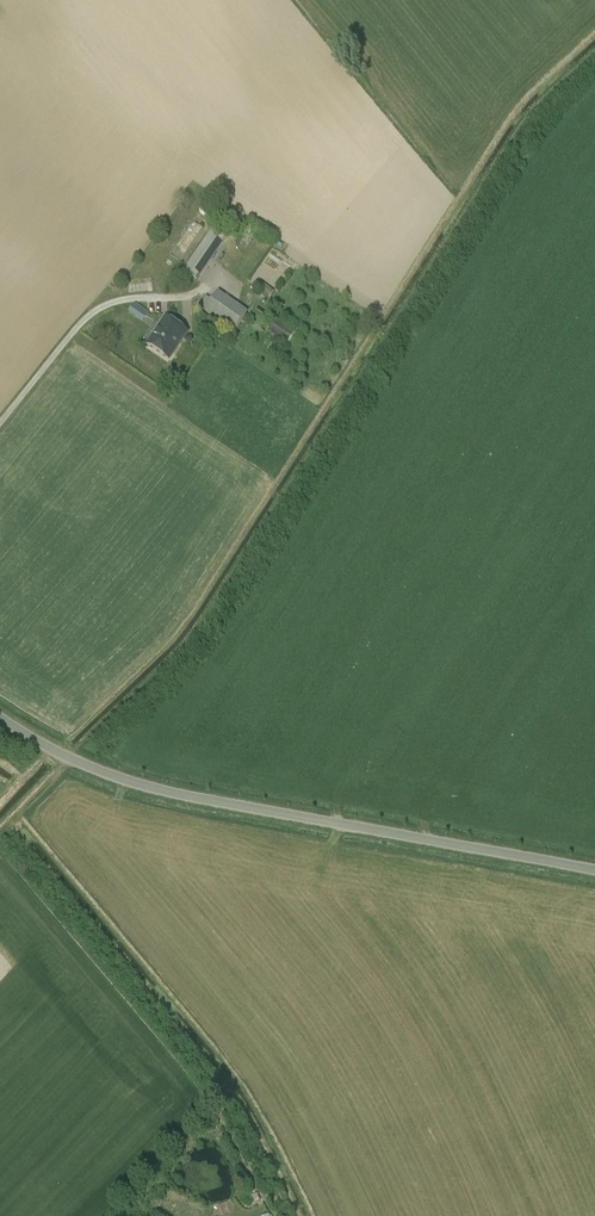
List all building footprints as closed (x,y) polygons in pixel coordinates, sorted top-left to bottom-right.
[(205,203),(200,210),(219,223),(224,216),(205,203)] [(182,270),(197,281),(226,238),(211,228),(182,270)] [(274,291),(264,284),(260,291),(269,298),(274,291)] [(248,313),(218,292),(212,301),(206,296),(198,308),(204,312),(220,323),(234,333),(248,313)] [(138,303),(132,313),(147,321),(153,311),(138,303)] [(147,345),(158,352),(169,359),(187,332),(177,324),(166,317),(147,345)] [(270,328),(268,331),(287,345),(296,332),(276,319),(270,328)]
